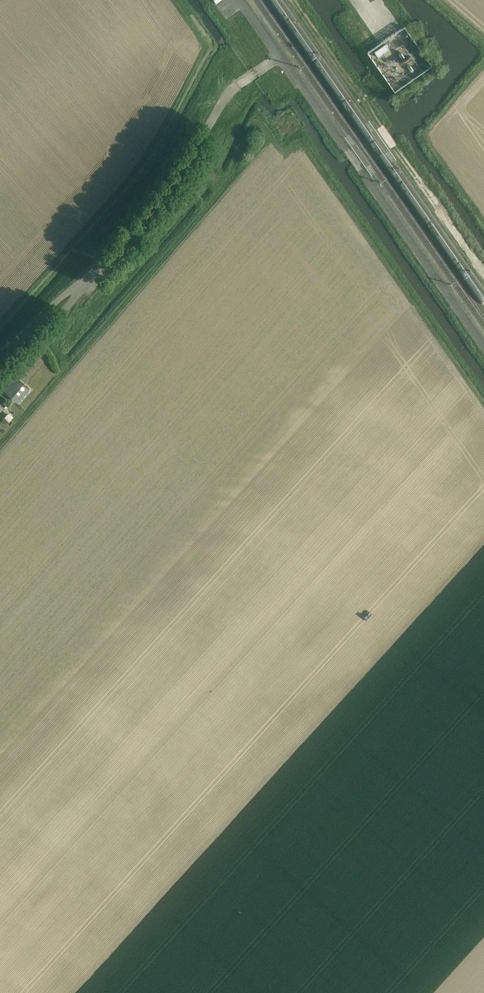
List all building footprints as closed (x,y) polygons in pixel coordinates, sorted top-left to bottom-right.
[(378,54),(389,47),(385,41),(374,48),(378,54)] [(18,402),(29,389),(16,377),(4,390),(18,402)]
